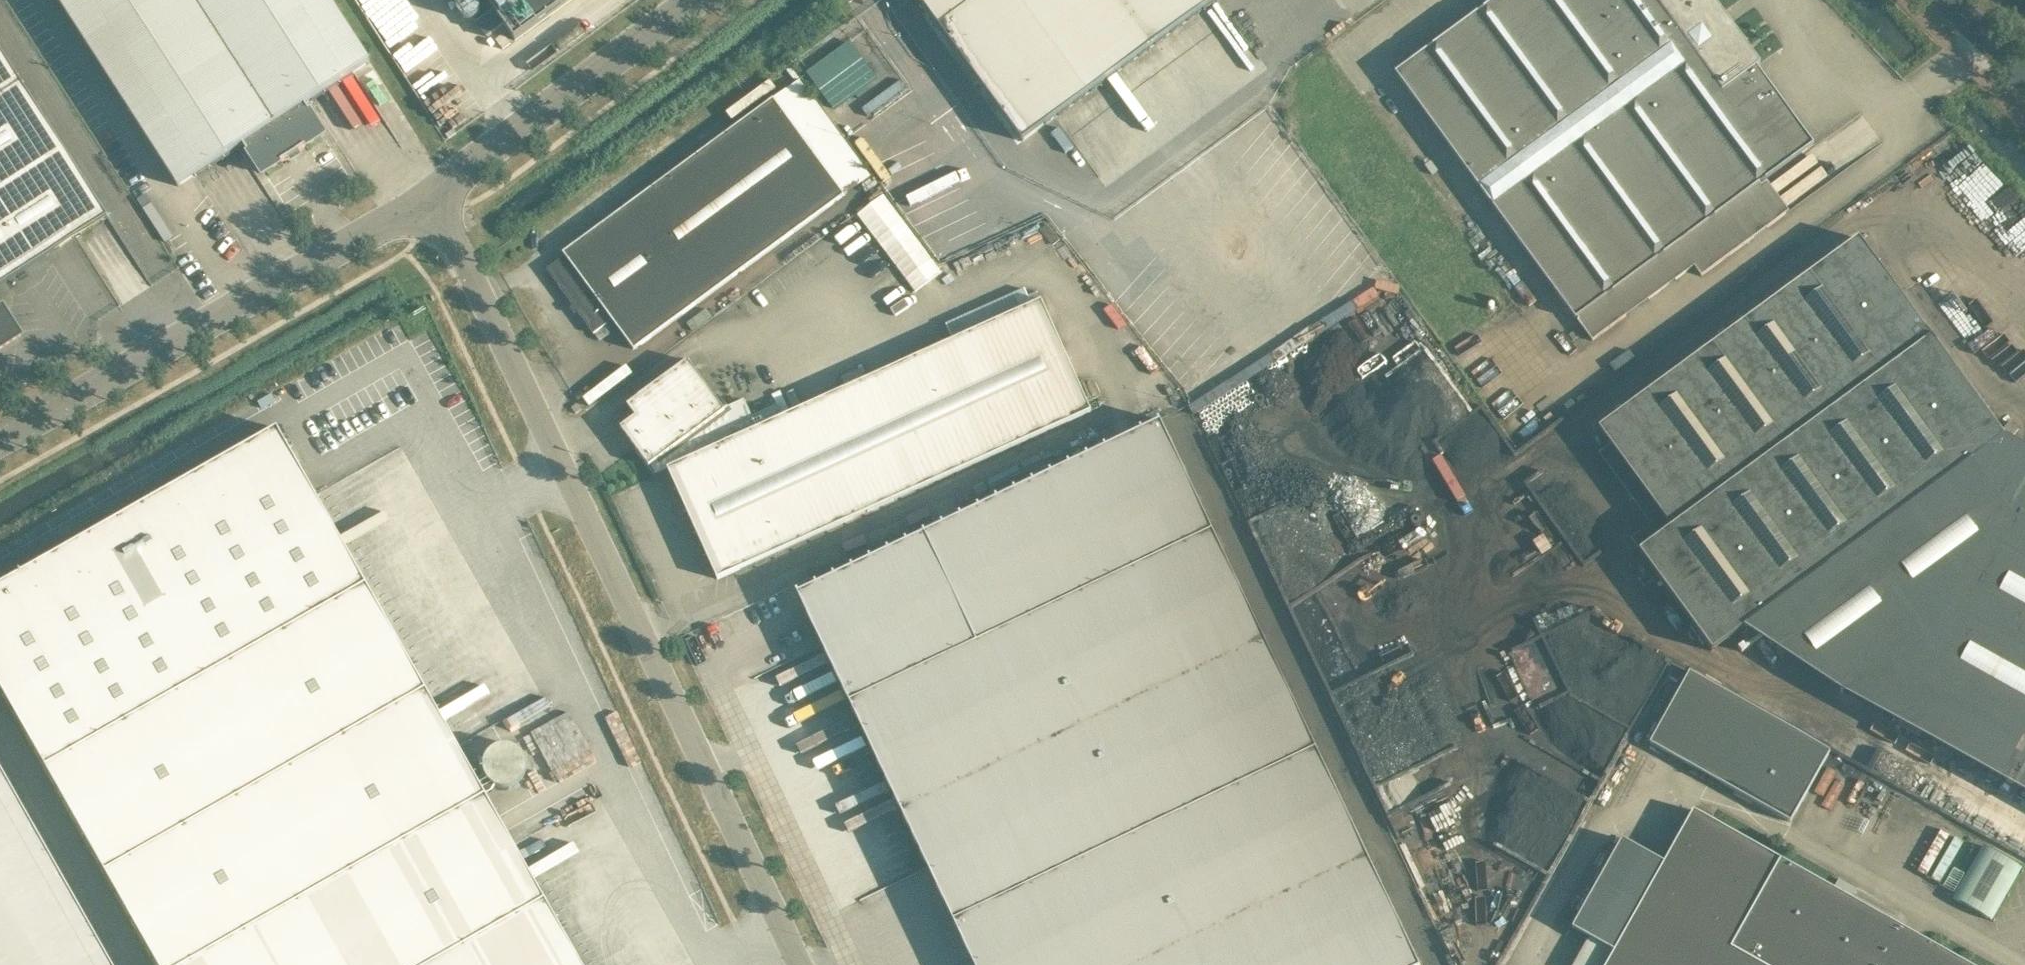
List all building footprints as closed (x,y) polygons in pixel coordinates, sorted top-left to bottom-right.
[(179,186),(244,144),(263,174),(325,134),(306,104),(371,62),(331,0),(59,0),(179,186)] [(494,10),(476,23),(487,37),(504,24),(516,40),(570,0),(486,0),(494,10)] [(1216,0),(919,0),(1023,141),(1216,0)] [(1756,62),(1711,0),(1494,0),(1395,72),(1576,319),(1576,318),(1592,340),(1694,266),(1701,276),(1786,214),(1763,182),(1814,144),(1757,66),(1761,63),(1759,60),(1756,62)] [(850,41),(807,72),(835,111),(879,80),(850,41)] [(109,216),(0,47),(0,286),(109,216)] [(774,98),(564,253),(566,256),(547,269),(594,333),(613,320),(635,349),(845,195),(774,98)] [(859,210),(912,290),(939,272),(886,192),(859,210)] [(1599,428),(1611,445),(1672,528),(1640,552),(1712,651),(1744,627),(1840,691),(2024,794),(2024,448),(2004,437),(2000,431),(1941,351),(1932,337),(1887,277),(1859,238),(1599,428)] [(636,416),(621,427),(650,466),(651,464),(656,475),(669,469),(718,579),(1091,411),(1041,300),(782,417),(777,405),(752,416),(745,399),(723,408),(688,360),(627,405),(636,416)] [(21,335),(4,308),(0,311),(0,349),(21,335)] [(1345,326),(1267,365),(1285,401),(1364,361),(1345,326)] [(928,867),(1290,694),(1161,422),(798,595),(928,867)] [(348,550),(279,428),(0,586),(0,683),(28,732),(348,550)] [(28,732),(97,854),(417,672),(348,550),(28,732)] [(97,854),(160,964),(186,964),(487,795),(417,672),(97,854)] [(1830,751),(1690,672),(1650,743),(1791,822),(1830,751)] [(928,867),(975,964),(1419,964),(1290,694),(928,867)] [(478,775),(511,786),(522,750),(489,740),(478,775)] [(0,764),(0,964),(114,964),(0,764)] [(487,795),(186,964),(472,964),(556,917),(487,795)] [(1614,951),(1606,964),(1970,964),(1694,810),(1664,862),(1622,839),(1572,927),(1614,951)] [(2013,858),(1975,837),(1945,889),(1984,910),(2013,858)] [(556,917),(472,964),(583,964),(556,917)]
